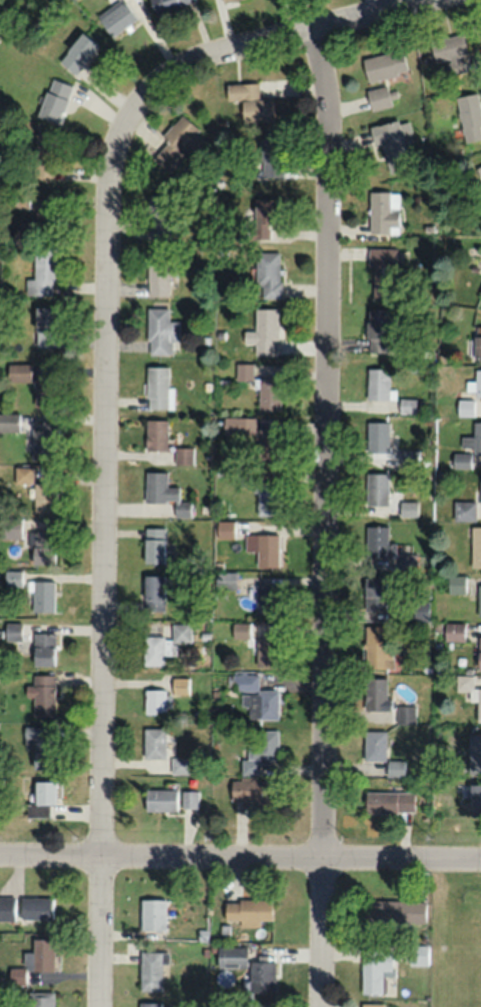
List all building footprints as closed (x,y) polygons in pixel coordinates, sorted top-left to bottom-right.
[(155,15),(195,0),(149,0),(155,15)] [(99,21),(112,37),(137,18),(124,1),(99,21)] [(73,75),(100,47),(84,32),(57,59),(73,75)] [(466,71),(463,55),(467,54),(463,34),(430,40),(434,62),(446,60),(449,75),(466,71)] [(402,50),(362,59),(367,81),(407,72),(402,50)] [(73,85),(51,77),(37,115),(59,122),(73,85)] [(243,122),(273,121),(272,97),(259,98),(259,83),(227,84),(227,102),(242,101),(243,122)] [(391,105),(386,85),(367,89),(372,110),(391,105)] [(478,91),(456,95),(464,142),(480,139),(480,112),(478,91)] [(187,151),(194,157),(209,140),(180,114),(161,136),(167,141),(152,158),(169,172),(187,151)] [(370,126),(374,143),(382,142),(389,171),(410,165),(399,119),(370,126)] [(56,179),(56,133),(35,132),(34,179),(56,179)] [(261,176),(284,176),(284,138),(261,138),(261,176)] [(399,191),(369,191),(369,232),(391,232),(391,229),(399,229),(399,191)] [(169,194),(147,194),(147,239),(169,240),(169,194)] [(269,223),(280,223),(280,198),(254,198),(254,238),(269,238),(269,223)] [(59,201),(34,201),(34,229),(59,229),(59,201)] [(55,294),(55,248),(34,248),(34,279),(26,279),(26,294),(55,294)] [(397,248),(369,248),(369,298),(397,298),(397,248)] [(147,295),(169,295),(169,250),(147,250),(147,295)] [(279,297),(279,251),(256,251),(256,297),(279,297)] [(56,347),(56,307),(34,307),(34,347),(56,347)] [(178,320),(168,320),(168,308),(147,308),(147,354),(171,354),(171,341),(178,341),(178,320)] [(278,308),(254,308),(254,330),(243,330),(243,343),(254,343),(254,354),(278,354),(278,308)] [(367,352),(389,352),(389,309),(367,309),(367,352)] [(253,380),(253,362),(236,362),(236,380),(253,380)] [(30,363),(7,363),(7,381),(30,381),(30,363)] [(147,365),(145,408),(171,408),(171,387),(167,387),(168,366),(147,365)] [(389,390),(389,369),(367,368),(366,399),(395,400),(395,390),(389,390)] [(280,377),(258,377),(258,410),(280,410),(280,377)] [(54,406),(54,378),(34,378),(34,406),(54,406)] [(414,413),(414,399),(400,399),(400,413),(414,413)] [(474,415),(474,400),(459,400),(459,415),(474,415)] [(18,413),(0,413),(0,432),(18,432),(18,413)] [(255,417),(224,416),(224,434),(245,435),(245,453),(254,453),(254,461),(284,461),(284,429),(255,429),(255,417)] [(144,451),(167,451),(167,419),(144,419),(144,451)] [(56,460),(56,420),(32,420),(32,460),(56,460)] [(367,421),(367,453),(389,453),(389,421),(367,421)] [(474,422),(473,437),(461,437),(461,453),(453,453),(453,468),(469,468),(469,452),(480,452),(480,422),(474,422)] [(193,463),(193,447),(174,447),(174,463),(193,463)] [(32,467),(15,467),(15,483),(32,483),(32,467)] [(145,501),(175,501),(175,516),(189,516),(189,502),(178,502),(178,486),(166,486),(166,471),(145,471),(145,501)] [(388,473),(366,473),(366,506),(388,506),(388,473)] [(255,481),(255,516),(279,516),(279,481),(255,481)] [(34,512),(54,512),(54,483),(34,483),(34,512)] [(401,517),(416,517),(416,502),(401,502),(401,517)] [(475,520),(475,502),(454,502),(454,520),(475,520)] [(21,517),(0,517),(0,539),(21,539),(21,517)] [(234,537),(234,521),(216,521),(216,537),(234,537)] [(388,526),(365,526),(365,559),(396,559),(396,543),(388,543),(388,526)] [(144,527),(144,563),(164,563),(164,527),(144,527)] [(471,527),(471,567),(480,567),(480,527),(471,527)] [(54,531),(32,531),(32,563),(54,563),(54,531)] [(279,567),(279,534),(256,534),(256,567),(279,567)] [(235,572),(216,572),(216,589),(235,589),(235,572)] [(164,575),(144,575),(144,611),(164,611),(164,575)] [(465,593),(465,575),(447,575),(447,593),(465,593)] [(397,615),(398,595),(388,595),(388,577),(364,577),(364,614),(397,615)] [(54,581),(30,581),(30,612),(54,612),(54,581)] [(256,613),(279,613),(279,585),(256,585),(256,613)] [(413,619),(430,619),(430,603),(413,603),(413,619)] [(463,623),(444,623),(444,641),(463,641),(463,623)] [(249,638),(249,624),(233,624),(233,638),(249,638)] [(173,642),(189,642),(189,625),(173,625),(173,642)] [(364,626),(364,669),(391,669),(391,626),(364,626)] [(33,632),(33,665),(54,665),(54,632),(33,632)] [(142,666),(163,666),(163,635),(142,635),(142,666)] [(278,667),(278,636),(256,636),(256,667),(278,667)] [(54,674),(31,674),(31,715),(54,715),(54,674)] [(278,719),(278,690),(257,690),(257,674),(232,674),(232,692),(247,692),(247,719),(278,719)] [(414,723),(414,707),(391,706),(391,700),(386,700),(387,678),(365,677),(364,721),(414,723)] [(173,693),(188,693),(188,678),(173,678),(173,693)] [(144,714),(165,714),(165,689),(144,689),(144,714)] [(33,769),(54,769),(54,726),(24,726),(24,737),(33,737),(33,769)] [(144,757),(165,757),(165,728),(144,728),(144,757)] [(278,729),(246,729),(246,773),(258,773),(258,759),(277,759),(278,729)] [(385,760),(385,730),(364,730),(364,760),(385,760)] [(480,773),(480,735),(468,735),(468,773),(480,773)] [(171,757),(171,773),(188,773),(188,757),(171,757)] [(276,779),(230,779),(230,799),(257,799),(257,811),(276,811),(276,779)] [(54,805),(54,780),(33,780),(33,815),(45,815),(45,805),(54,805)] [(470,784),(470,817),(480,817),(480,784),(470,784)] [(177,789),(144,789),(144,811),(177,811),(177,789)] [(181,808),(197,808),(197,790),(181,790),(181,808)] [(409,800),(409,791),(364,791),(364,813),(397,813),(397,800),(409,800)] [(14,898),(0,898),(0,921),(14,921),(14,898)] [(52,920),(52,898),(20,898),(20,920),(52,920)] [(164,900),(140,900),(140,930),(164,930),(164,900)] [(270,921),(270,900),(224,900),(224,925),(259,925),(259,921),(270,921)] [(424,923),(425,901),(365,900),(364,922),(424,923)] [(32,970),(54,970),(54,939),(32,939),(32,953),(25,953),(25,963),(32,963),(32,970)] [(217,967),(246,967),(246,947),(217,947),(217,967)] [(167,965),(167,952),(140,951),(139,991),(162,991),(163,965),(167,965)] [(389,951),(361,951),(361,992),(389,992),(389,951)] [(274,962),(249,962),(249,993),(274,993),(274,962)] [(24,985),(24,968),(9,968),(9,985),(24,985)] [(26,991),(26,1006),(53,1006),(53,991),(26,991)]
